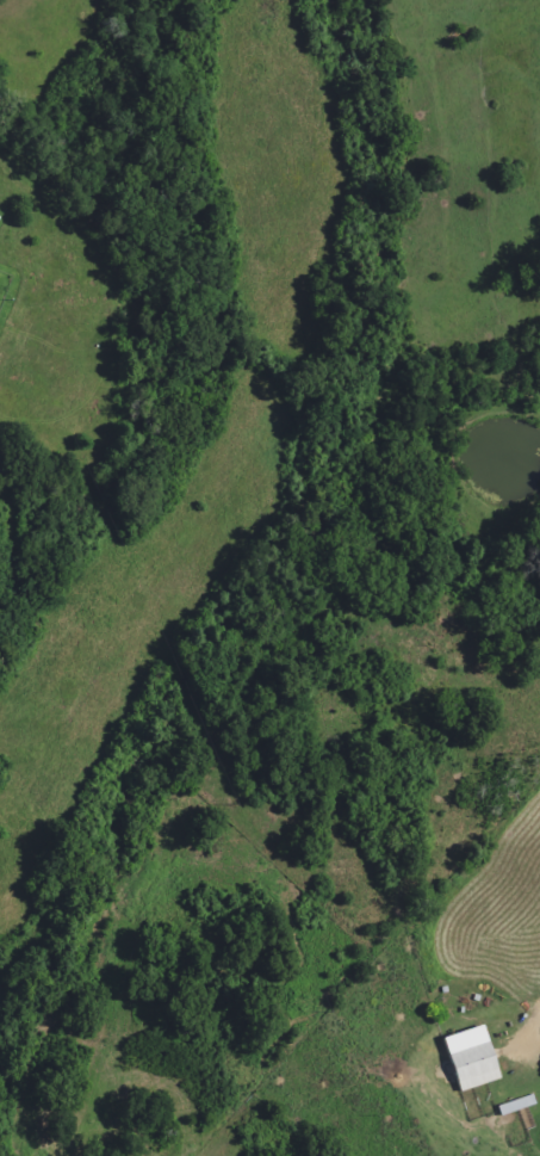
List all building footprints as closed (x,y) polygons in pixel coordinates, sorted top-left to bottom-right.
[(439,1037),(454,1092),(495,1081),(481,1026),(439,1037)]
